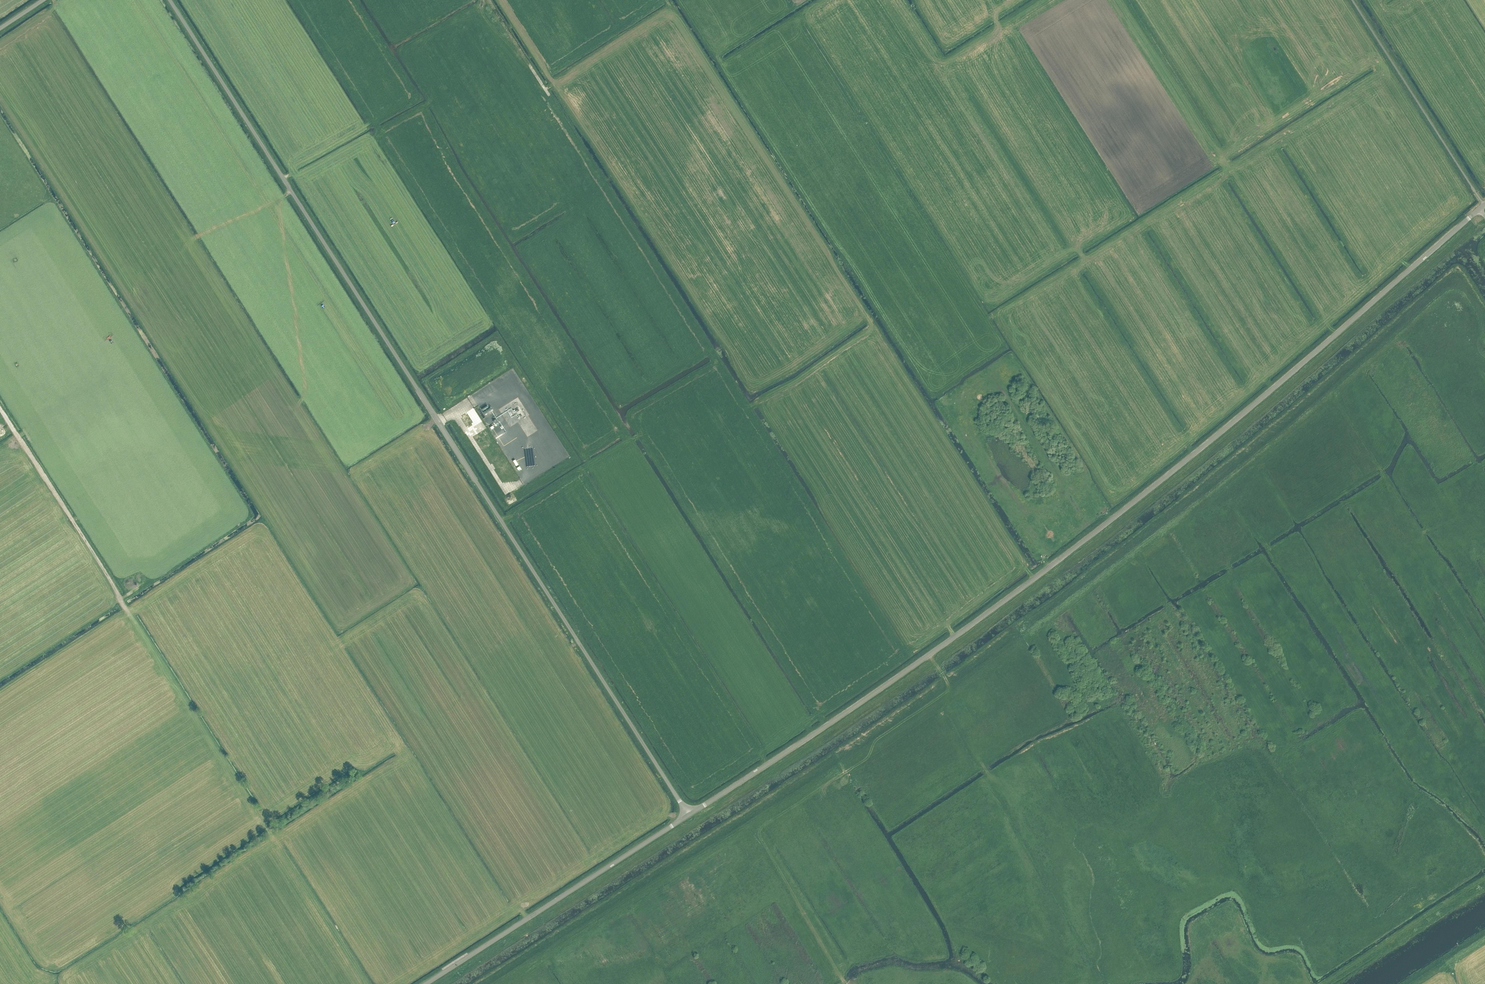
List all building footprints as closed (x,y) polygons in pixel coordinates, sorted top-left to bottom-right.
[(462,405),(466,411),(479,404),(473,394),(459,402),(460,405),(462,405)] [(534,413),(523,395),(503,406),(514,425),(534,413)] [(484,417),(490,428),(494,426),(488,415),(484,417)] [(495,467),(483,447),(479,450),(491,469),(495,467)] [(529,481),(547,471),(543,463),(537,467),(538,468),(528,473),(528,472),(525,474),(529,481)]
